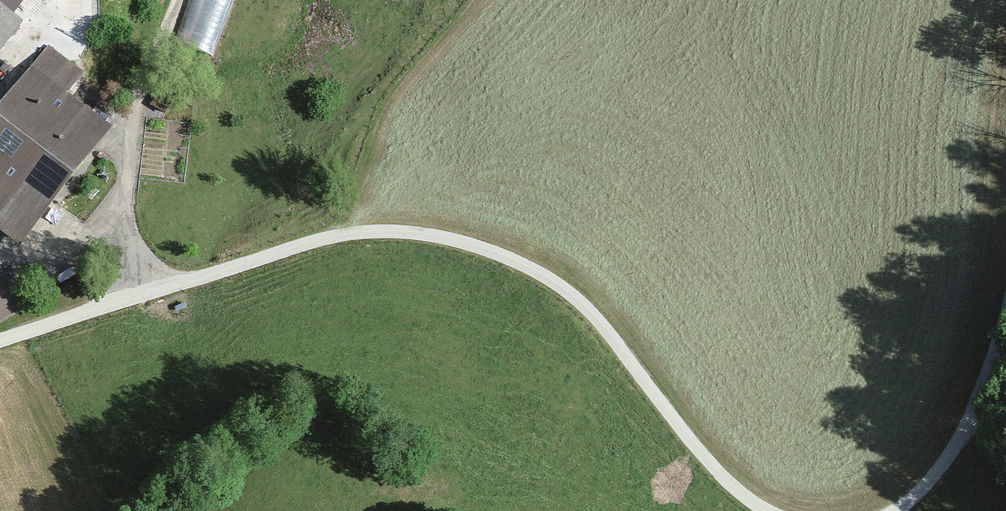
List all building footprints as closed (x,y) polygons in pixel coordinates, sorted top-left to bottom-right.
[(19,23),(11,17),(25,0),(0,0),(0,47),(19,23)] [(173,42),(212,56),(233,0),(189,0),(173,42)] [(48,47),(0,110),(0,228),(19,243),(103,133),(61,101),(82,73),(48,47)] [(15,271),(0,278),(0,322),(33,306),(15,271)]
